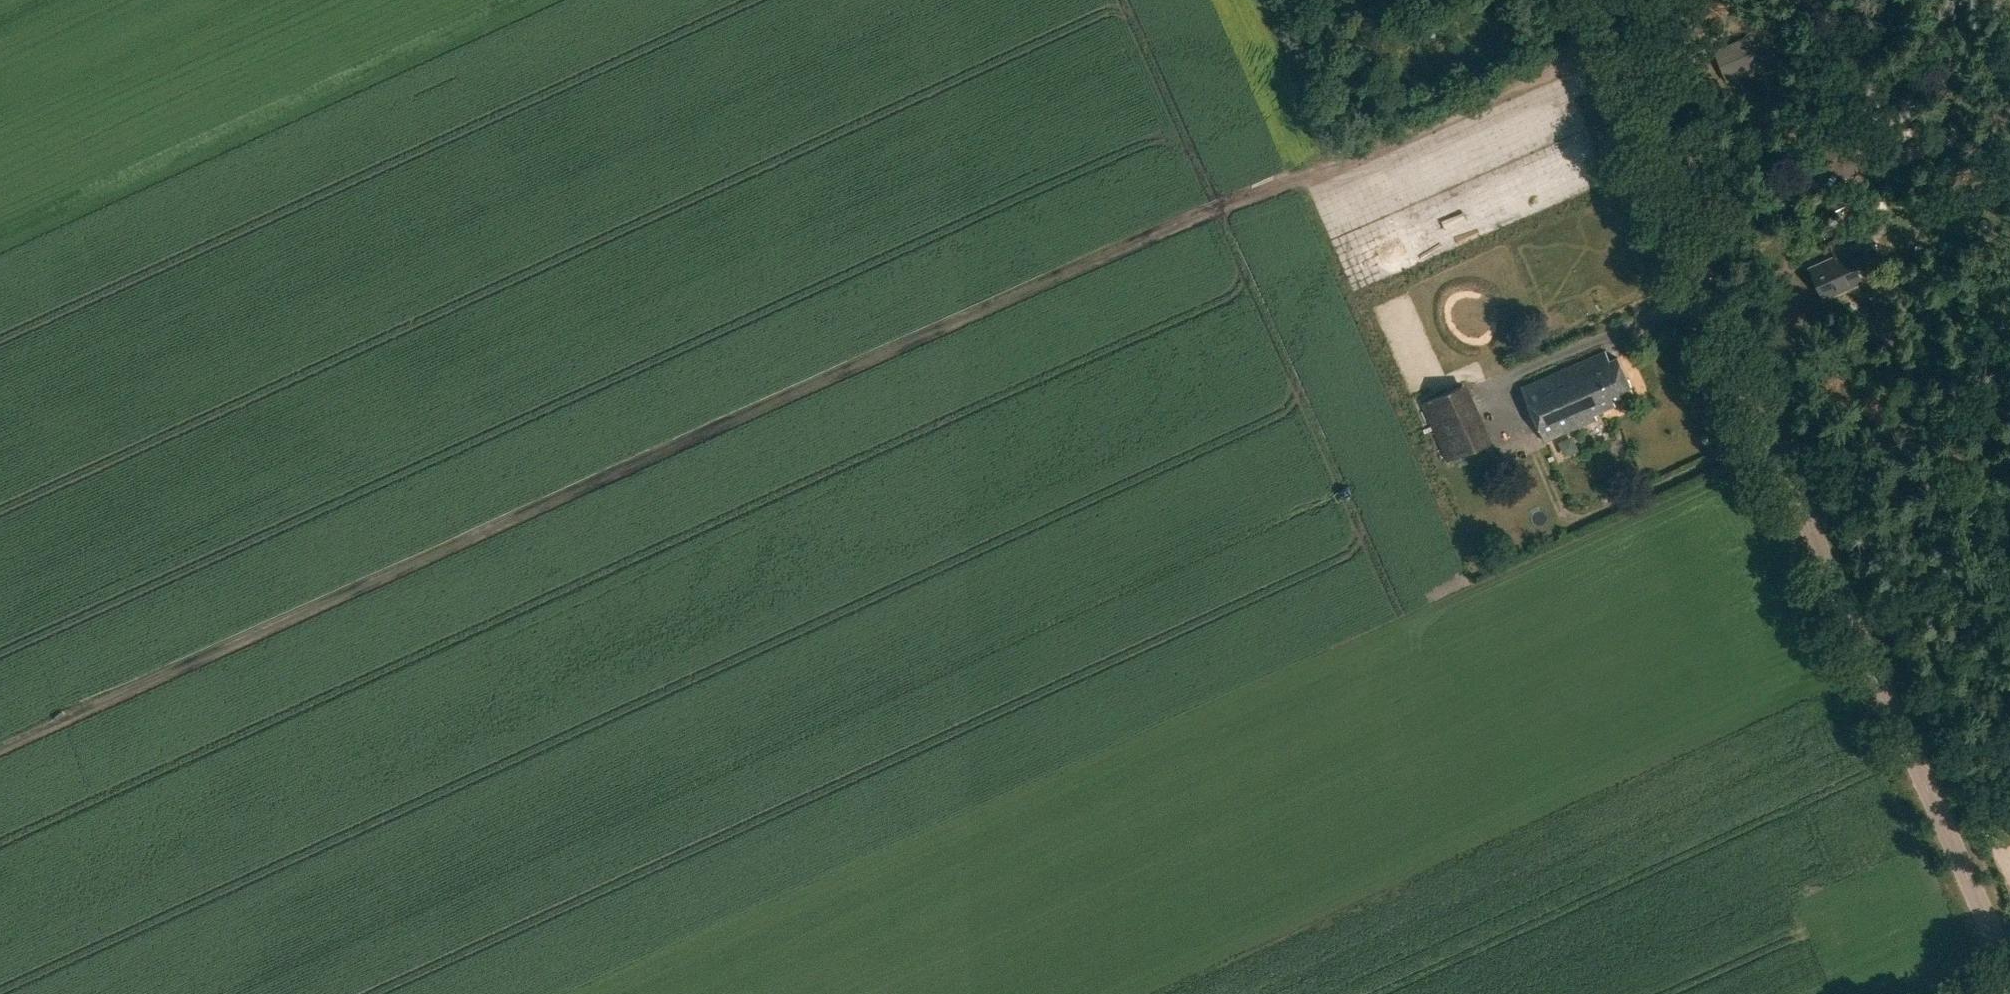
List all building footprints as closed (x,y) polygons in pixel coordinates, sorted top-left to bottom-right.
[(1763,32),(1722,49),(1733,78),(1775,61),(1763,32)] [(1806,57),(1816,51),(1811,41),(1800,46),(1806,57)] [(1817,227),(1825,241),(1845,232),(1837,217),(1817,227)] [(1811,272),(1824,302),(1862,285),(1849,255),(1811,272)] [(1368,320),(1374,340),(1383,337),(1377,317),(1368,320)] [(1594,414),(1617,403),(1614,396),(1633,387),(1618,355),(1610,359),(1605,347),(1521,387),(1547,442),(1597,419),(1594,414)] [(1420,402),(1446,461),(1493,440),(1466,380),(1420,402)] [(1968,792),(1965,785),(1955,790),(1958,797),(1968,793),(1968,792)] [(1998,805),(1995,798),(1985,802),(1989,810),(1998,805)]
